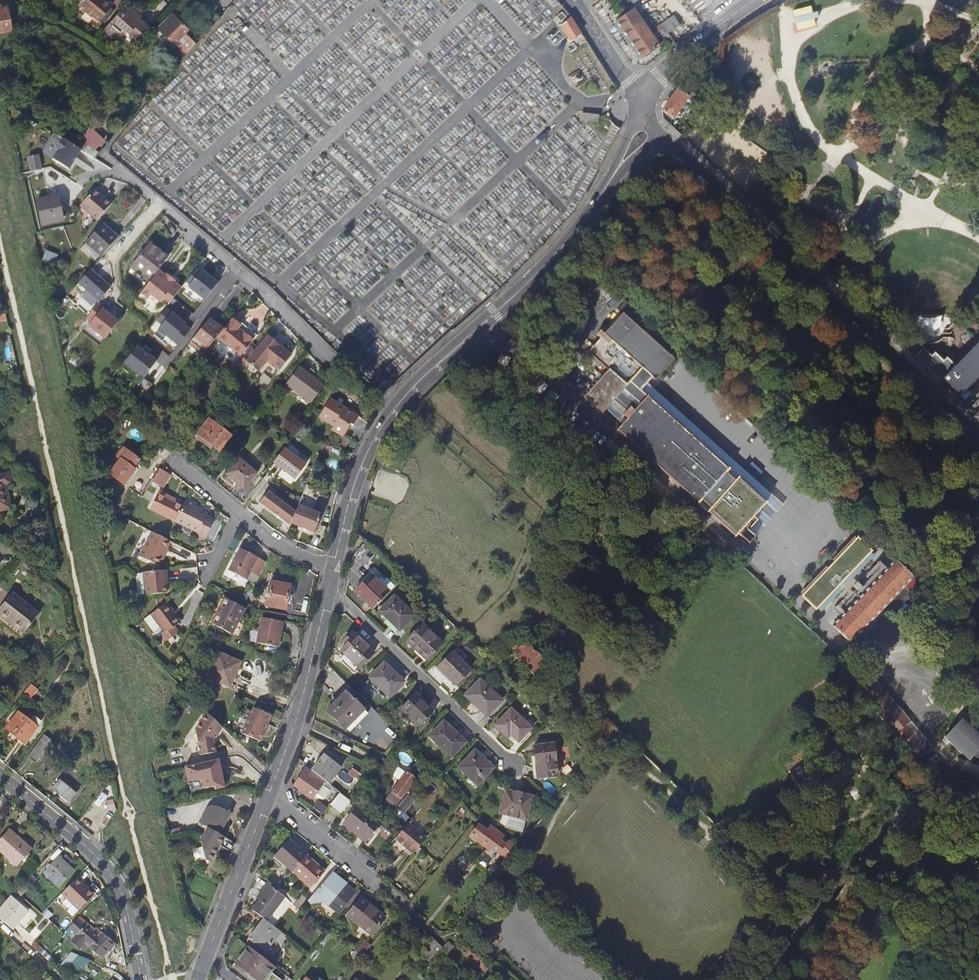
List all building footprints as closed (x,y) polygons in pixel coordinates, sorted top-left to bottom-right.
[(77,4),(99,21),(112,5),(106,0),(105,1),(103,0),(81,0),(77,4)] [(121,9),(103,30),(110,36),(114,32),(118,35),(122,30),(127,34),(127,38),(132,42),(146,27),(138,21),(131,14),(130,8),(130,7),(121,9)] [(12,30),(8,8),(0,9),(0,32),(12,30)] [(141,17),(130,8),(131,14),(138,21),(141,17)] [(642,57),(659,45),(633,8),(616,20),(642,57)] [(561,21),(566,16),(562,11),(557,15),(561,21)] [(188,29),(177,19),(180,17),(175,12),(173,14),(172,14),(157,30),(153,34),(159,40),(162,36),(172,45),(184,57),(193,47),(182,36),(188,29)] [(209,28),(219,17),(213,12),(203,23),(209,28)] [(668,33),(680,25),(673,15),(655,28),(668,45),(673,41),(668,33)] [(582,33),(571,16),(561,24),(563,27),(566,25),(569,30),(566,32),(571,39),(582,33)] [(677,90),(683,95),(687,89),(681,85),(677,90)] [(683,95),(688,98),(692,93),(687,89),(683,95)] [(688,98),(683,95),(677,90),(662,111),(673,119),(688,98)] [(688,98),(693,102),(697,96),(692,93),(688,98)] [(109,98),(100,111),(108,116),(117,103),(109,98)] [(97,147),(104,140),(91,128),(84,135),(88,139),(97,147)] [(69,170),(81,150),(76,147),(75,147),(63,139),(56,150),(58,151),(53,160),(69,170)] [(88,153),(89,154),(92,149),(80,140),(75,147),(76,147),(88,153)] [(31,171),(41,169),(38,156),(28,158),(31,171)] [(97,221),(113,203),(107,198),(106,199),(95,189),(80,206),(97,221)] [(43,225),(63,220),(61,213),(57,196),(37,200),(43,225)] [(101,256),(117,238),(101,224),(85,242),(101,256)] [(167,258),(149,244),(132,266),(143,274),(142,276),(149,282),(158,270),(167,258)] [(197,267),(184,284),(200,297),(214,280),(197,267)] [(78,283),(99,302),(110,288),(90,269),(78,283)] [(181,288),(158,270),(149,282),(143,289),(140,293),(146,298),(149,297),(151,295),(160,303),(164,298),(166,296),(172,300),(172,299),(181,288)] [(606,302),(613,294),(616,291),(605,282),(595,291),(606,302)] [(104,340),(118,322),(107,314),(109,312),(98,303),(85,319),(90,323),(88,327),(104,340)] [(156,321),(161,325),(170,313),(165,309),(156,321)] [(161,325),(158,329),(178,345),(191,329),(185,325),(186,324),(170,313),(161,325)] [(608,371),(584,397),(602,414),(614,400),(631,415),(616,432),(698,505),(700,502),(709,510),(706,513),(734,538),(738,535),(748,544),(755,537),(748,531),(757,521),(753,518),(765,504),(737,478),(735,481),(726,473),(729,470),(640,391),(645,385),(671,357),(622,314),(594,345),(593,344),(591,347),(592,348),(588,352),(608,371)] [(233,318),(232,318),(225,326),(220,332),(217,337),(241,356),(253,340),(253,337),(246,332),(243,332),(238,328),(241,324),(234,317),(233,318)] [(193,339),(191,342),(204,353),(217,337),(220,332),(207,322),(193,339)] [(540,336),(543,338),(546,341),(555,332),(552,328),(550,326),(540,336)] [(291,354),(267,335),(246,360),(259,370),(267,361),(279,370),(291,354)] [(955,367),(943,380),(960,397),(978,377),(978,342),(956,366),(955,367)] [(137,346),(124,363),(144,378),(156,361),(137,346)] [(286,384),(312,404),(324,386),(299,366),(286,384)] [(534,377),(531,380),(626,465),(629,462),(587,423),(534,377)] [(645,385),(640,391),(729,470),(726,473),(735,481),(737,478),(765,504),(753,518),(757,521),(748,531),(755,537),(781,508),(645,385)] [(333,428),(343,434),(349,422),(353,424),(354,424),(359,414),(331,397),(320,416),(335,424),(333,428)] [(195,437),(204,444),(206,441),(213,446),(219,451),(231,435),(208,419),(195,437)] [(346,435),(353,424),(349,422),(343,434),(346,435)] [(109,474),(124,484),(134,470),(132,469),(139,460),(122,449),(116,457),(120,460),(109,474)] [(278,457),(272,464),(294,481),(305,467),(283,450),(278,457)] [(226,474),(244,489),(257,473),(239,458),(226,474)] [(152,481),(157,474),(147,468),(146,470),(148,472),(146,476),(148,478),(147,480),(151,483),(152,481)] [(160,469),(157,474),(152,481),(162,487),(170,476),(160,469)] [(9,509),(4,486),(10,484),(8,473),(0,475),(0,511),(9,509)] [(142,497),(148,488),(144,485),(138,494),(142,497)] [(295,513),(291,523),(314,533),(321,515),(307,510),(308,508),(312,510),(319,493),(305,487),(298,506),(295,513)] [(271,488),(267,493),(272,497),(276,492),(271,488)] [(176,522),(184,507),(175,503),(171,501),(173,499),(160,492),(151,509),(176,522)] [(291,523),(295,513),(272,497),(267,493),(259,504),(290,526),(291,523)] [(188,499),(184,507),(176,522),(207,537),(215,521),(207,517),(208,514),(196,508),(198,504),(188,499)] [(709,510),(700,502),(698,505),(706,513),(709,510)] [(598,512),(606,542),(610,542),(601,511),(598,512)] [(171,542),(167,540),(153,532),(141,557),(159,566),(171,542)] [(362,558),(369,550),(363,545),(356,552),(362,558)] [(246,578),(249,572),(257,556),(240,547),(229,570),(246,578)] [(268,562),(257,556),(249,572),(260,577),(268,562)] [(850,643),(905,586),(913,578),(895,561),(832,626),(850,643)] [(695,570),(700,570),(700,562),(685,562),(685,570),(695,570)] [(167,570),(143,573),(146,596),(168,593),(166,579),(168,579),(167,570)] [(291,596),(293,586),(287,585),(289,578),(272,574),(270,582),(266,606),(285,610),(288,595),(291,596)] [(373,609),(389,592),(381,584),(371,575),(355,591),(373,609)] [(922,587),(913,578),(905,586),(913,597),(922,587)] [(395,587),(386,579),(381,584),(389,592),(395,587)] [(38,613),(12,593),(0,608),(0,611),(12,621),(10,623),(23,632),(38,613)] [(380,611),(400,630),(413,615),(394,597),(380,611)] [(214,624),(232,634),(245,608),(227,599),(214,624)] [(168,602),(152,614),(166,633),(182,621),(168,602)] [(441,615),(456,629),(463,621),(448,607),(441,615)] [(278,648),(283,622),(263,618),(258,643),(278,648)] [(407,641),(426,660),(442,644),(422,625),(407,641)] [(359,668),(373,653),(352,633),(343,642),(345,644),(340,649),(359,668)] [(511,658),(513,656),(525,643),(519,637),(518,638),(516,640),(505,652),(511,658)] [(513,656),(539,681),(540,680),(551,668),(525,643),(513,656)] [(208,677),(230,686),(239,662),(218,653),(208,677)] [(438,668),(456,685),(470,670),(452,653),(438,668)] [(370,678),(389,697),(403,682),(384,664),(370,678)] [(855,686),(894,735),(912,757),(923,747),(906,726),(910,722),(871,674),(864,679),(855,686)] [(478,708),(480,706),(488,715),(502,701),(480,680),(465,696),(478,708)] [(28,687),(24,692),(30,698),(38,689),(31,684),(28,687)] [(345,729),(364,710),(346,691),(326,711),(345,729)] [(400,708),(420,726),(434,712),(414,693),(400,708)] [(241,734),(261,741),(266,730),(264,729),(270,714),(253,707),(249,720),(247,719),(241,734)] [(495,726),(507,737),(510,734),(518,741),(531,728),(511,709),(495,726)] [(368,713),(364,710),(345,729),(349,733),(368,713)] [(5,729),(25,743),(37,727),(36,726),(41,721),(33,715),(29,721),(18,712),(5,729)] [(213,742),(221,728),(206,714),(196,733),(196,734),(193,741),(199,745),(201,758),(216,755),(213,742)] [(961,720),(944,738),(971,758),(973,755),(977,758),(978,759),(978,736),(961,720)] [(600,743),(613,728),(605,722),(593,738),(600,743)] [(430,736),(451,757),(465,742),(458,736),(458,737),(442,723),(430,736)] [(43,736),(27,756),(35,763),(51,741),(43,736)] [(538,778),(557,776),(553,744),(534,747),(538,778)] [(477,785),(491,770),(481,759),(482,758),(474,751),(459,768),(477,785)] [(321,778),(324,780),(328,784),(341,768),(324,755),(312,770),(321,778)] [(223,778),(219,760),(184,768),(188,783),(201,780),(203,789),(214,787),(215,791),(224,789),(222,779),(223,778)] [(953,768),(953,781),(978,780),(978,769),(953,768)] [(321,778),(312,770),(311,770),(308,775),(303,771),(295,785),(313,798),(316,793),(318,794),(320,790),(318,789),(324,780),(321,778)] [(399,796),(401,798),(416,779),(406,772),(392,792),(399,796)] [(53,787),(70,801),(76,793),(59,780),(53,787)] [(524,826),(526,820),(531,797),(505,791),(500,814),(499,819),(524,826)] [(340,793),(331,804),(342,813),(350,802),(340,793)] [(398,806),(406,812),(415,799),(408,794),(398,806)] [(224,836),(219,833),(229,814),(220,808),(219,806),(217,804),(213,804),(210,805),(208,807),(206,811),(199,822),(208,827),(201,839),(205,858),(210,861),(224,836)] [(379,824),(357,807),(343,824),(365,842),(379,824)] [(408,824),(412,819),(404,813),(399,819),(406,826),(408,824)] [(412,854),(425,839),(408,824),(406,826),(396,837),(395,838),(412,854)] [(507,859),(513,851),(499,841),(503,836),(490,827),(486,831),(478,825),(470,836),(490,850),(492,848),(507,859)] [(17,866),(31,850),(8,830),(0,839),(0,851),(17,866)] [(292,872),(306,856),(288,840),(274,856),(292,872)] [(306,856),(292,872),(293,872),(310,888),(325,872),(306,856)] [(58,857),(43,873),(59,887),(74,871),(58,857)] [(16,891),(21,896),(36,879),(31,874),(16,891)] [(340,914),(356,893),(331,874),(309,899),(312,902),(323,901),(340,914)] [(286,898),(285,897),(270,886),(252,910),(264,919),(266,921),(273,926),(291,902),(290,902),(286,898)] [(69,897),(70,898),(75,902),(80,897),(74,892),(69,897)] [(291,902),(294,905),(296,902),(289,895),(286,898),(290,902),(291,902)] [(297,908),(299,911),(309,899),(303,895),(296,902),(294,905),(297,908)] [(12,929),(28,911),(12,897),(0,910),(0,919),(12,929)] [(71,914),(74,916),(81,907),(75,902),(70,898),(62,906),(55,900),(42,914),(48,920),(50,922),(56,927),(58,928),(71,914)] [(347,915),(371,935),(385,918),(361,898),(347,915)] [(273,926),(266,921),(264,919),(248,939),(265,952),(275,939),(281,932),(273,926)] [(56,927),(50,922),(44,930),(49,934),(56,927)] [(98,935),(85,924),(76,935),(71,940),(81,949),(81,948),(84,950),(87,946),(101,958),(115,943),(102,932),(98,935)] [(287,937),(281,932),(275,939),(281,944),(287,937)] [(442,947),(431,937),(425,942),(432,950),(424,957),(428,962),(442,947)] [(81,949),(71,940),(70,942),(79,949),(80,950),(80,949),(81,949)] [(448,942),(442,947),(448,953),(453,947),(448,942)] [(459,951),(482,970),(487,965),(462,946),(459,951)] [(249,947),(236,963),(257,979),(264,979),(270,972),(274,966),(249,947)] [(355,953),(361,957),(364,954),(358,949),(355,953)]
